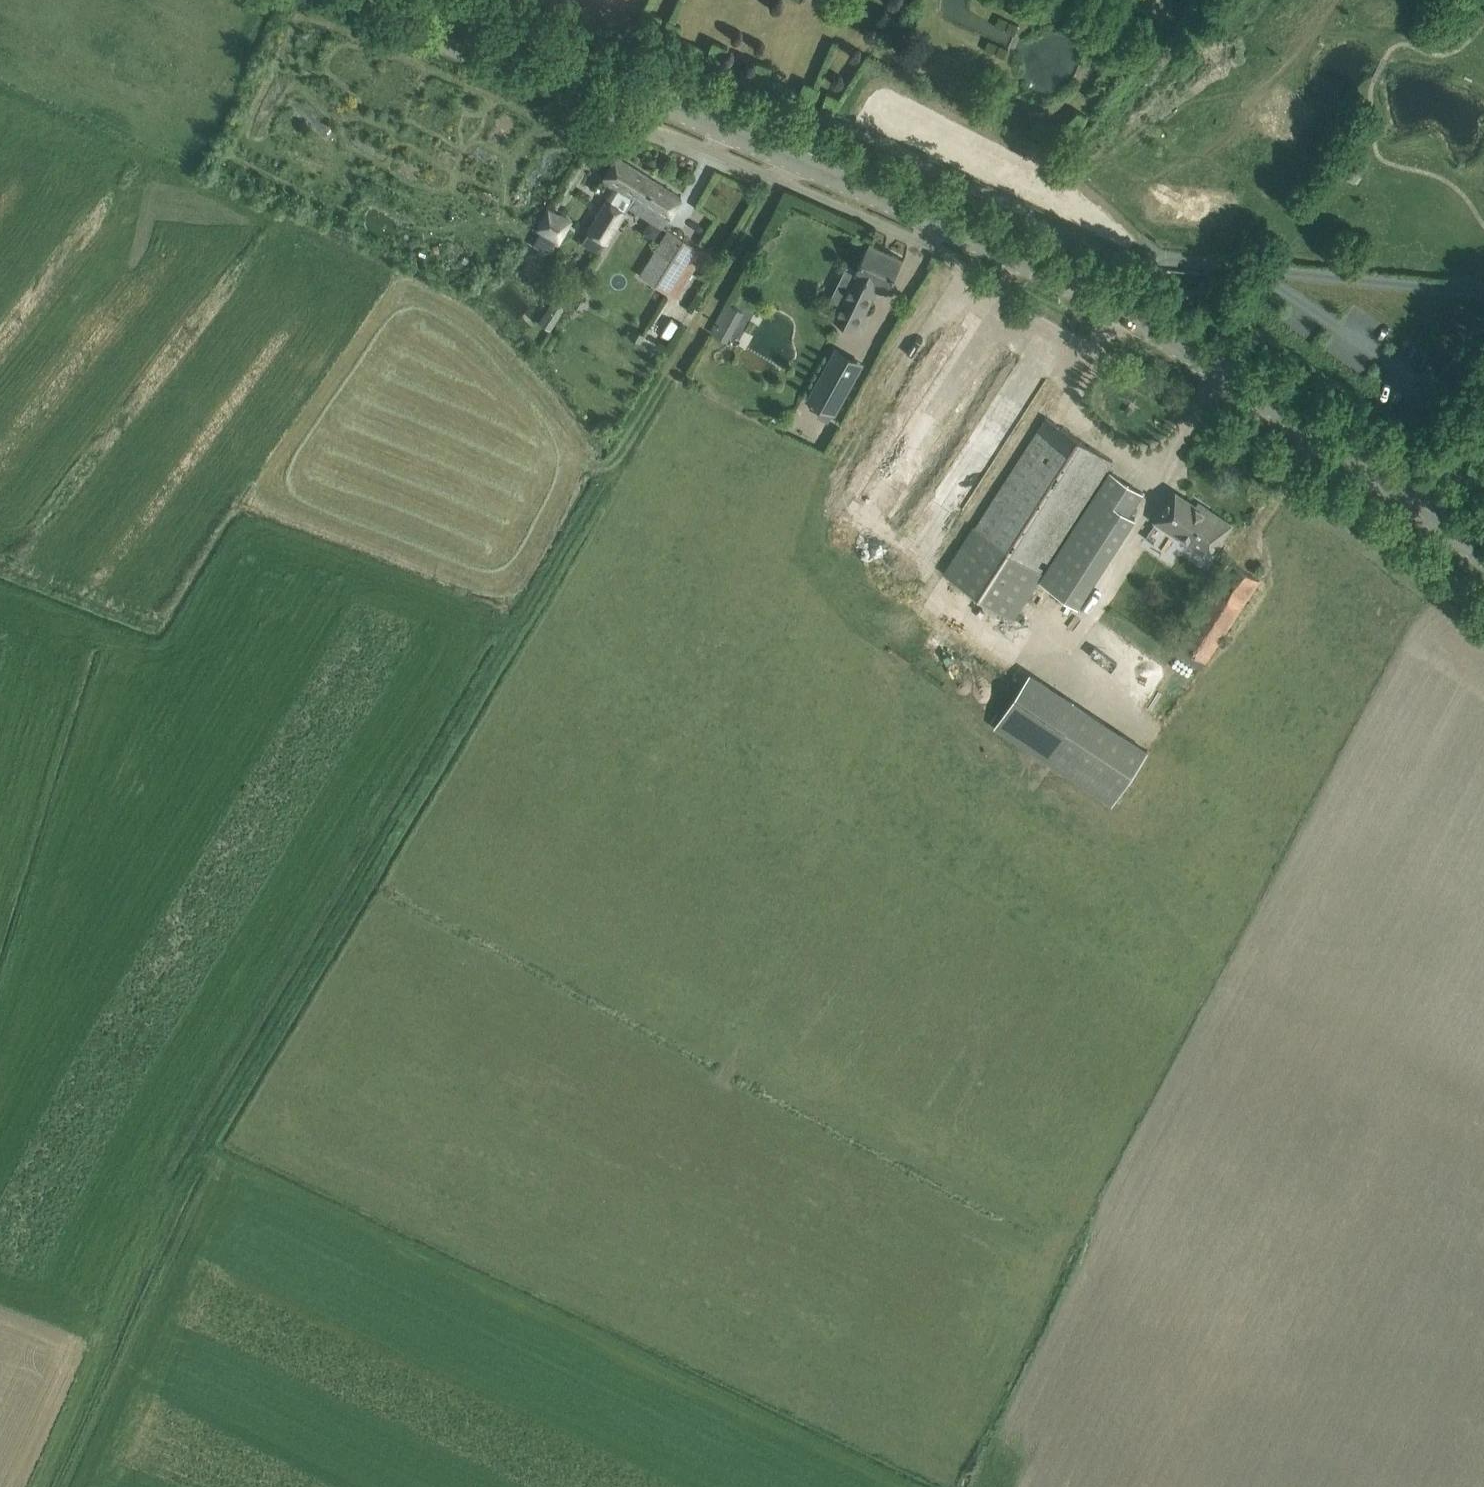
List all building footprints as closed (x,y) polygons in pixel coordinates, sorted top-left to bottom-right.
[(657,182),(616,156),(601,180),(617,190),(610,202),(606,199),(587,230),(605,242),(624,211),(624,210),(627,205),(631,199),(640,185),(649,190),(653,184),(655,185),(657,182)] [(649,190),(640,185),(631,199),(627,205),(662,227),(681,197),(657,182),(655,185),(653,184),(649,190)] [(539,230),(559,241),(569,222),(548,211),(539,230)] [(681,239),(653,284),(669,293),(669,292),(677,297),(693,271),(685,266),(696,248),(681,239)] [(838,309),(834,317),(857,327),(879,281),(890,286),(895,276),(903,258),(870,242),(861,260),(856,270),(847,265),(837,284),(847,289),(838,309)] [(554,294),(544,309),(556,316),(565,301),(554,294)] [(575,294),(571,302),(580,308),(585,299),(575,294)] [(740,344),(749,310),(726,304),(717,338),(740,344)] [(632,327),(628,335),(638,342),(642,335),(643,334),(632,327)] [(828,366),(810,398),(834,412),(852,379),(828,366)] [(1113,460),(1047,416),(974,527),(973,526),(943,572),(1012,617),(1042,571),(1040,571),(1113,460)] [(1131,513),(1144,492),(1114,473),(1045,577),(1042,582),(1077,605),(1136,516),(1131,513)] [(1208,513),(1174,491),(1156,519),(1205,550),(1215,535),(1221,540),(1232,523),(1210,509),(1208,513)] [(1202,668),(1259,579),(1233,562),(1176,651),(1202,668)] [(994,725),(1112,803),(1148,749),(1030,671),(994,725)]
